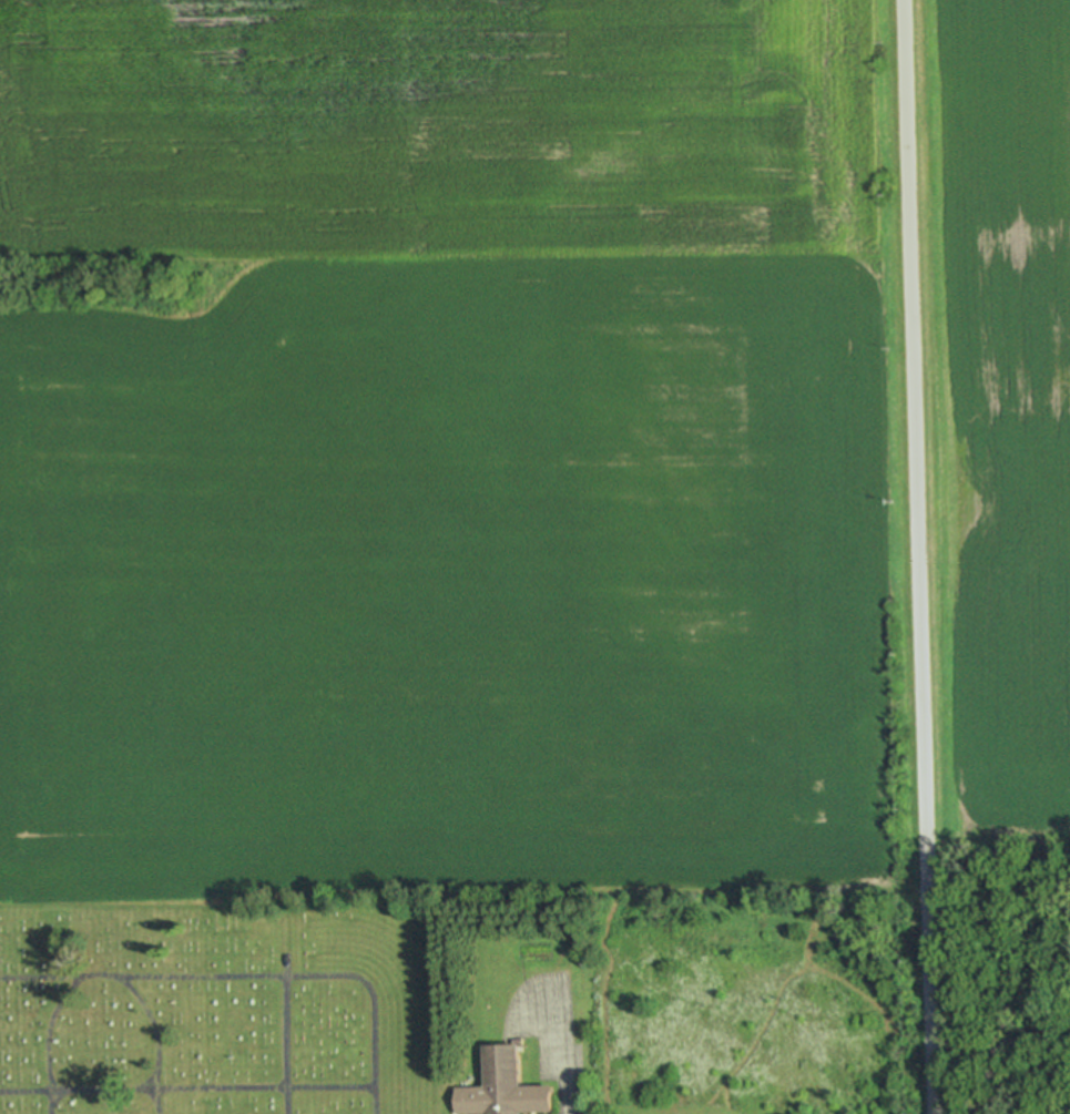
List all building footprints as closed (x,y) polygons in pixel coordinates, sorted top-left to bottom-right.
[(486,1087),(456,1087),(456,1113),(490,1113),(520,1113),(520,1107),(551,1106),(551,1084),(520,1085),(519,1045),(485,1046),(486,1087)]
